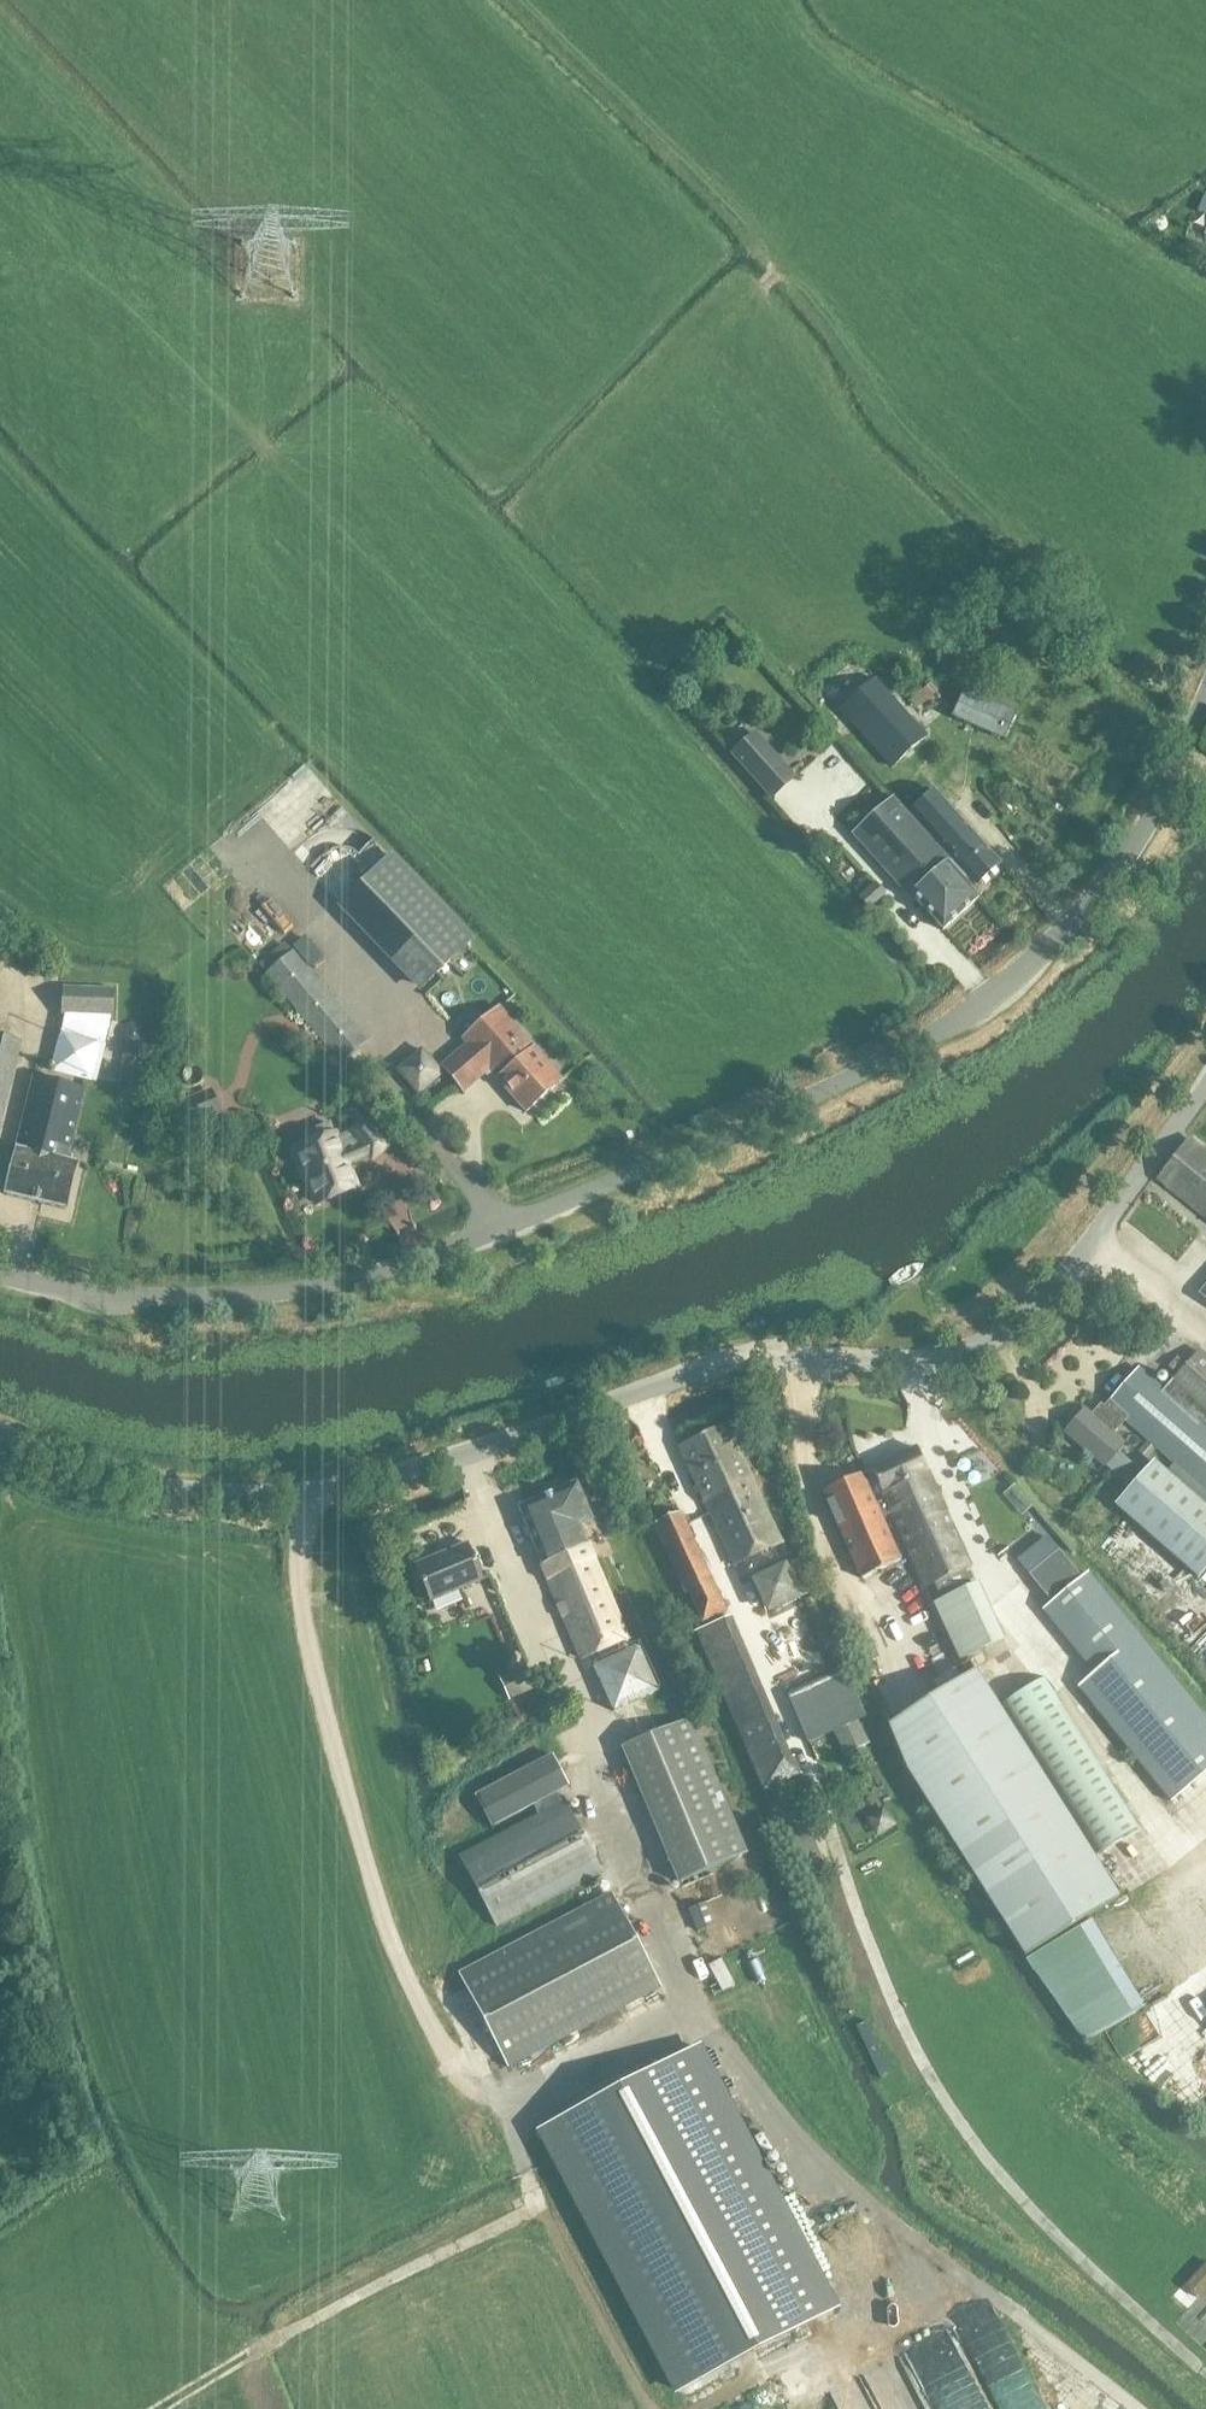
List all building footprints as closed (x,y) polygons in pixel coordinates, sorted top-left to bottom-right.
[(893,767),(927,737),(874,679),(840,709),(893,767)] [(965,696),(956,718),(1000,738),(1009,717),(965,696)] [(796,780),(755,733),(730,755),(772,802),(796,780)] [(966,881),(966,880),(971,876),(977,883),(1001,860),(935,789),(911,812),(950,853),(947,856),(945,858),(966,881)] [(947,856),(893,798),(853,835),(911,897),(914,895),(945,929),(980,896),(966,880),(966,881),(945,858),(947,856)] [(423,988),(471,941),(391,857),(343,904),(423,988)] [(869,910),(886,895),(876,884),(858,899),(869,910)] [(303,936),(293,948),(313,964),(323,952),(303,936)] [(367,1042),(293,953),(267,975),(342,1063),(367,1042)] [(115,1017),(115,988),(63,987),(62,1017),(115,1017)] [(526,1113),(562,1082),(500,1008),(463,1040),(475,1054),(464,1064),(457,1055),(442,1068),(464,1093),(489,1071),(526,1113)] [(20,1045),(0,1040),(0,1123),(20,1045)] [(418,1094),(442,1074),(421,1050),(398,1071),(418,1094)] [(124,1055),(120,1083),(142,1086),(146,1058),(124,1055)] [(66,1160),(83,1090),(36,1079),(19,1149),(17,1148),(6,1195),(66,1209),(77,1163),(66,1160)] [(187,1104),(194,1120),(219,1110),(212,1094),(187,1104)] [(348,1166),(370,1157),(373,1160),(387,1148),(365,1122),(351,1134),(352,1135),(338,1140),(336,1136),(335,1136),(331,1125),(314,1132),(319,1143),(296,1152),(296,1153),(293,1154),(302,1177),(305,1176),(317,1205),(357,1188),(348,1166)] [(1157,1179),(1193,1207),(1205,1217),(1205,1150),(1190,1138),(1157,1179)] [(0,1155),(0,1185),(6,1187),(14,1159),(0,1155)] [(1198,1351),(1163,1390),(1138,1367),(1104,1405),(1100,1403),(1090,1415),(1084,1410),(1064,1432),(1121,1482),(1135,1466),(1118,1451),(1123,1445),(1112,1435),(1127,1421),(1205,1491),(1205,1358),(1198,1351)] [(787,1543),(768,1506),(727,1427),(678,1447),(733,1568),(787,1543)] [(966,1588),(957,1572),(966,1567),(915,1448),(885,1460),(885,1462),(871,1468),(871,1469),(866,1472),(882,1506),(887,1517),(894,1516),(927,1587),(936,1583),(945,1600),(936,1604),(964,1658),(1001,1638),(973,1584),(966,1588)] [(1205,1506),(1156,1462),(1115,1504),(1197,1576),(1205,1567),(1205,1506)] [(882,1506),(866,1472),(822,1492),(861,1580),(901,1561),(882,1518),(887,1517),(882,1506)] [(594,1523),(587,1506),(578,1482),(518,1507),(581,1660),(630,1639),(585,1526),(594,1523)] [(704,1622),(727,1611),(681,1512),(653,1525),(686,1595),(690,1593),(704,1622)] [(429,1601),(484,1579),(469,1544),(415,1566),(429,1601)] [(773,1611),(812,1593),(792,1550),(755,1567),(760,1576),(757,1578),(773,1611)] [(1205,1773),(1205,1720),(1088,1574),(1043,1611),(1094,1674),(1079,1686),(1172,1801),(1205,1773)] [(764,1790),(802,1774),(794,1758),(784,1762),(723,1620),(696,1632),(764,1790)] [(503,1667),(500,1668),(511,1699),(534,1690),(515,1639),(495,1646),(503,1667)] [(657,1691),(637,1648),(593,1667),(613,1711),(657,1691)] [(1124,1899),(1096,1855),(1001,1705),(980,1671),(892,1726),(1036,1955),(1124,1899)] [(1001,1705),(1096,1855),(1138,1829),(1045,1677),(1001,1705)] [(854,1752),(869,1744),(837,1678),(812,1690),(834,1731),(841,1727),(854,1752)] [(680,1883),(748,1854),(691,1719),(623,1747),(680,1883)] [(563,1804),(557,1793),(569,1787),(552,1755),(475,1796),(492,1828),(533,1806),(539,1816),(460,1857),(497,1927),(601,1872),(564,1803),(563,1804)] [(869,1813),(875,1832),(895,1826),(890,1807),(869,1813)] [(545,2049),(662,1987),(613,1895),(474,1968),(460,1975),(509,2068),(545,2049)] [(630,2258),(696,2383),(824,2316),(749,2174),(689,2060),(577,2118),(561,2127),(569,2143),(630,2258)] [(1197,2299),(1205,2290),(1205,2263),(1184,2287),(1197,2299)] [(996,2408),(1048,2408),(994,2295),(952,2315),(996,2408)]
